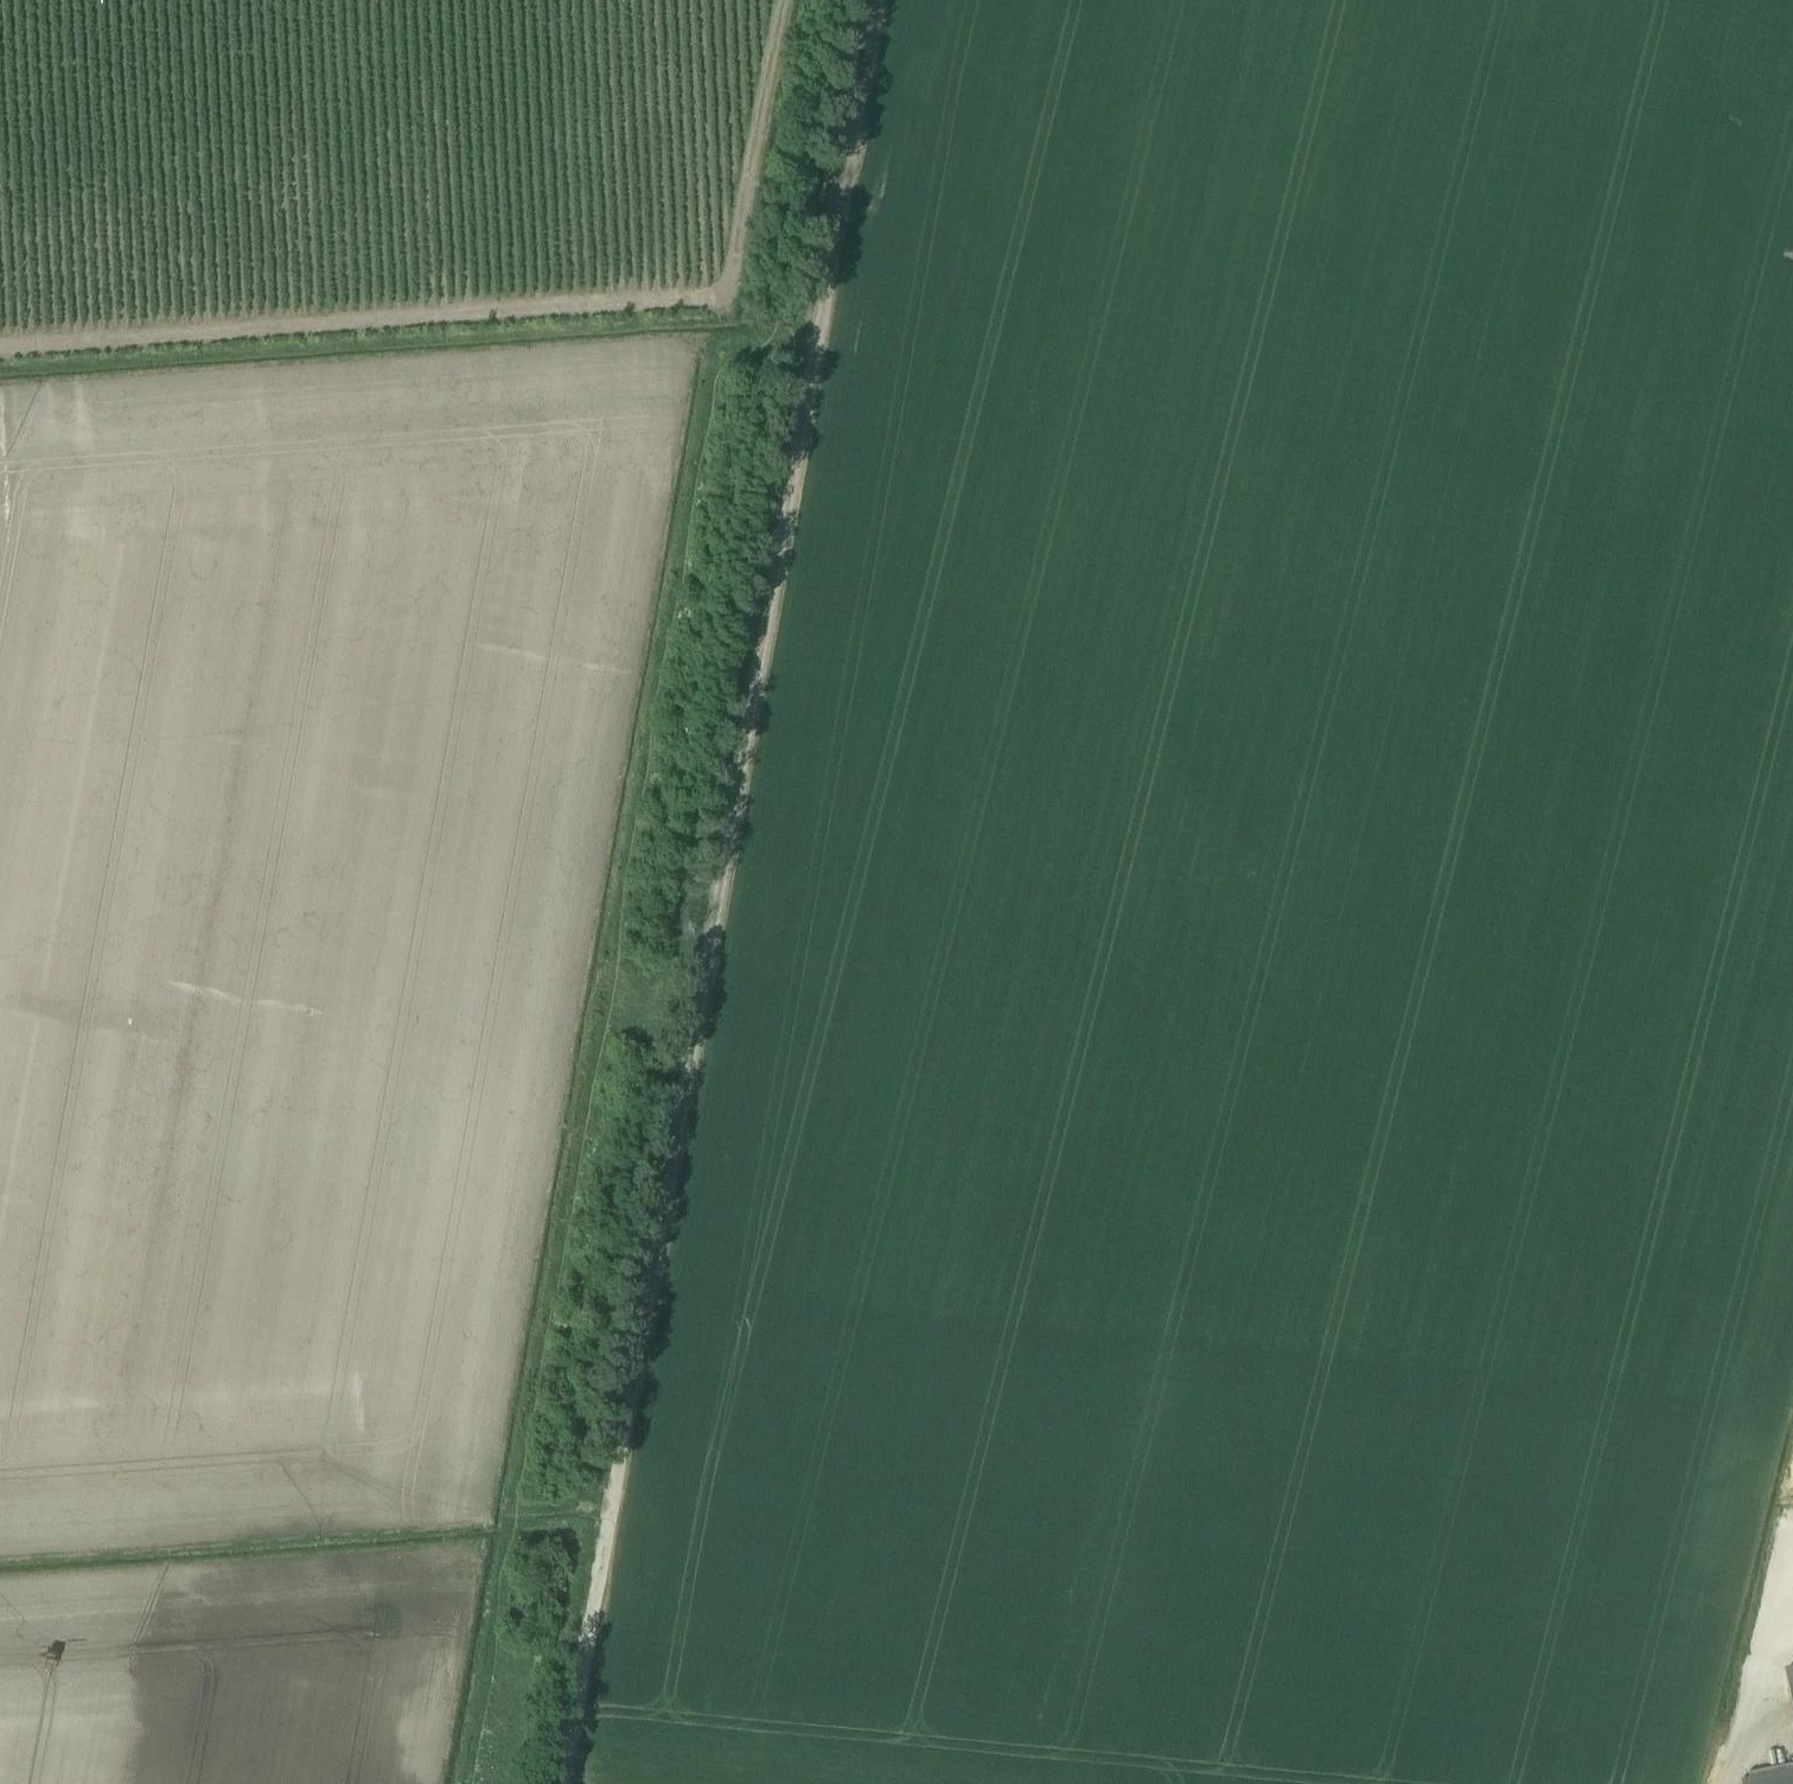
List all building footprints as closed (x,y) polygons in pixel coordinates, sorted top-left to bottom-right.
[(1792,1712),(1792,1669),(1785,1670),(1792,1712)] [(1740,1781),(1741,1783),(1792,1783),(1792,1764),(1747,1773),(1748,1779),(1740,1781)]
